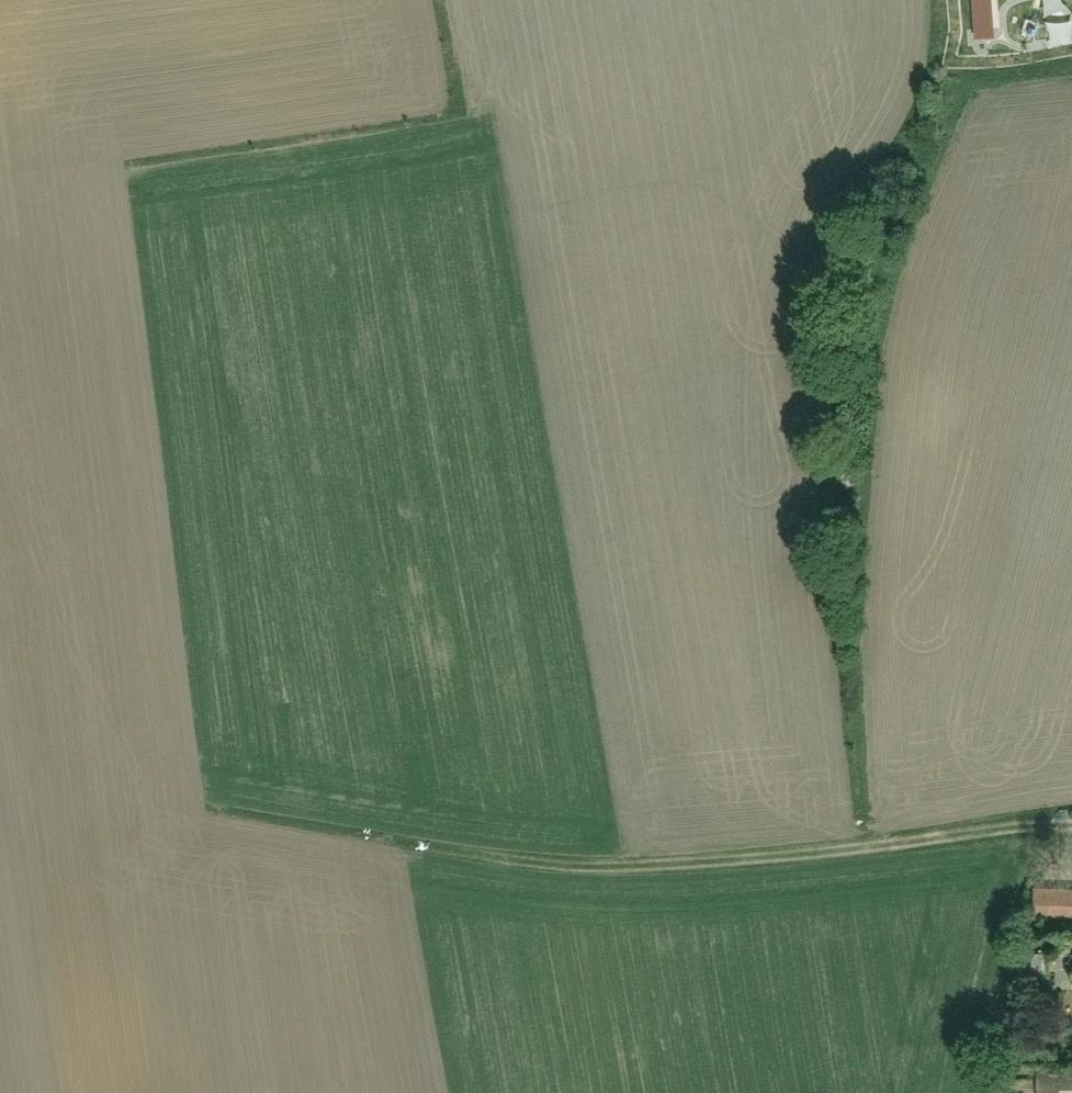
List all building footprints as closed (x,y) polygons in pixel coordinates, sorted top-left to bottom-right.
[(1071,926),(1071,896),(1031,894),(1028,925),(1071,926)]
